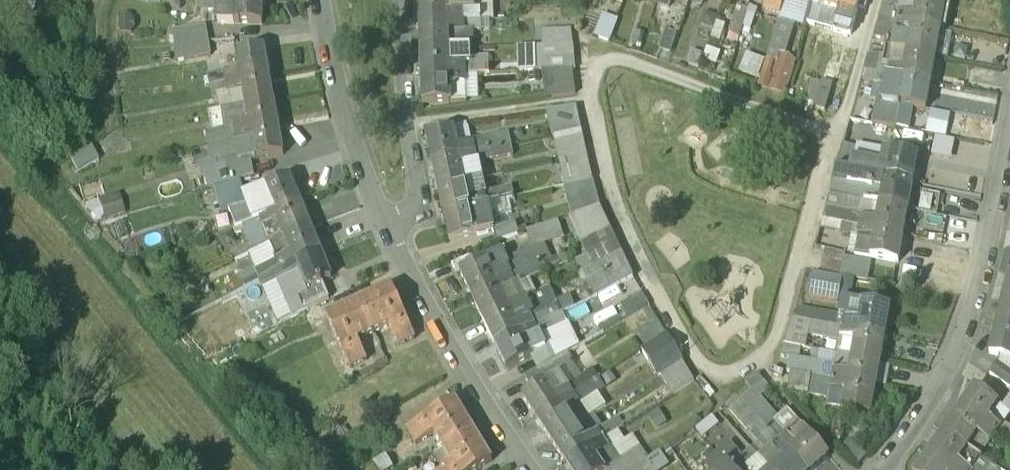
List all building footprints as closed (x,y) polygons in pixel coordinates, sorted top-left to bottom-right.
[(219,7),(235,7),(234,25),(262,25),(263,0),(219,0),(219,7)] [(420,24),(464,22),(464,14),(464,12),(448,13),(448,0),(419,0),(420,24)] [(448,13),(464,12),(464,14),(476,14),(476,12),(475,0),(448,0),(448,13)] [(476,12),(481,11),(481,12),(486,11),(485,0),(475,0),(476,12)] [(765,12),(780,16),(785,0),(768,0),(765,12)] [(812,6),(840,14),(835,32),(850,36),(861,0),(814,0),(812,6)] [(887,0),(885,0),(879,20),(897,24),(899,14),(914,17),(917,0),(902,0),(901,3),(887,0)] [(921,0),(917,0),(914,17),(899,14),(897,24),(940,32),(945,5),(921,0)] [(476,14),(464,14),(464,22),(482,21),(481,12),(481,11),(476,12),(476,14)] [(597,36),(611,41),(619,20),(605,14),(597,36)] [(464,22),(420,24),(421,50),(450,49),(449,33),(465,32),(464,22)] [(940,32),(897,24),(895,34),(910,37),(907,53),(935,58),(940,32)] [(210,26),(176,28),(178,59),(212,57),(210,26)] [(571,31),(542,31),(543,46),(573,45),(571,31)] [(465,32),(449,33),(450,49),(469,49),(469,48),(471,48),(470,32),(465,32)] [(543,46),(535,47),(535,58),(552,58),(574,57),(573,45),(543,46)] [(450,49),(421,50),(422,77),(466,75),(466,65),(450,66),(450,49)] [(469,49),(450,49),(450,66),(466,65),(466,75),(466,76),(489,74),(489,58),(469,58),(469,49)] [(264,50),(236,55),(239,73),(224,75),(226,84),(269,77),(264,50)] [(935,58),(907,53),(904,70),(889,67),(888,76),(931,84),(935,58)] [(574,57),(552,58),(535,58),(536,72),(573,71),(575,71),(574,57)] [(792,71),(777,66),(770,88),(784,93),(792,71)] [(573,71),(543,72),(546,99),(576,95),(573,71)] [(466,75),(422,77),(423,105),(451,104),(451,86),(466,85),(466,76),(466,75)] [(931,84),(888,76),(886,86),(901,89),(898,106),(900,107),(913,109),(926,111),(931,84)] [(269,77),(226,84),(228,94),(243,91),(246,108),(274,103),(269,77)] [(770,80),(762,77),(760,85),(768,88),(770,80)] [(810,80),(808,108),(842,110),(842,98),(834,98),(835,82),(810,80)] [(466,85),(451,86),(451,104),(467,103),(466,85)] [(274,103),(246,108),(249,125),(234,128),(236,137),(279,129),(274,103)] [(913,109),(900,107),(896,129),(909,132),(913,109)] [(577,108),(547,112),(552,137),(581,131),(577,108)] [(279,129),(236,137),(237,146),(252,143),(256,161),(284,156),(279,129)] [(454,131),(426,137),(432,163),(475,154),(473,144),(458,148),(454,131)] [(560,163),(587,157),(581,131),(554,138),(560,163)] [(473,144),(475,154),(512,146),(509,136),(473,143),(473,144)] [(954,158),(956,140),(937,137),(934,156),(954,158)] [(79,173),(101,162),(93,146),(71,157),(79,173)] [(514,156),(512,146),(475,154),(478,164),(481,163),(514,156)] [(917,158),(889,152),(886,170),(871,167),(870,177),(912,185),(917,158)] [(475,154),(432,163),(438,189),(467,183),(463,167),(478,164),(475,154)] [(593,182),(587,157),(560,163),(566,188),(593,182)] [(463,167),(467,183),(481,180),(478,164),(463,167)] [(912,185),(870,177),(868,186),(882,189),(879,206),(908,211),(912,185)] [(291,179),(265,189),(268,197),(271,206),(257,212),(260,220),(301,204),(291,179)] [(467,183),(470,200),(485,196),(481,180),(467,183)] [(241,181),(216,188),(223,213),(248,206),(241,181)] [(569,198),(596,190),(593,182),(566,188),(569,198)] [(467,183),(438,189),(443,215),(487,206),(485,196),(470,200),(467,183)] [(512,188),(485,195),(488,205),(515,200),(512,188)] [(89,205),(97,225),(127,213),(119,193),(89,205)] [(865,203),(831,196),(827,209),(862,216),(865,203)] [(268,197),(253,203),(257,212),(271,206),(268,197)] [(510,203),(515,200),(487,206),(490,219),(512,214),(510,203)] [(301,204),(260,220),(264,230),(279,224),(285,240),(311,229),(301,204)] [(487,206),(443,215),(449,242),(477,236),(473,218),(489,215),(487,206)] [(908,211),(879,206),(876,222),(862,219),(860,229),(903,237),(908,211)] [(571,218),(570,218),(582,245),(611,230),(600,209),(571,218)] [(827,209),(823,221),(860,229),(862,216),(827,209)] [(562,233),(558,222),(527,233),(532,246),(562,233)] [(519,235),(517,224),(513,224),(494,231),(497,243),(519,235)] [(844,226),(842,235),(858,239),(860,229),(844,226)] [(311,229),(285,240),(291,255),(277,261),(281,270),(321,254),(311,229)] [(903,237),(860,229),(858,239),(873,242),(870,259),(898,265),(903,237)] [(622,254),(611,230),(582,245),(593,268),(622,254)] [(551,260),(546,248),(544,246),(506,266),(512,278),(551,260)] [(846,255),(826,251),(822,272),(841,276),(846,255)] [(321,254),(281,270),(284,280),(277,283),(292,318),(303,313),(297,299),(307,294),(305,289),(322,282),(331,279),(321,254)] [(494,277),(508,270),(500,254),(486,260),(494,277)] [(633,279),(622,254),(584,273),(596,297),(633,279)] [(486,260),(460,272),(472,297),(512,278),(508,270),(494,277),(486,260)] [(870,265),(846,260),(841,276),(868,282),(870,265)] [(548,272),(544,264),(512,278),(516,286),(501,293),(509,309),(535,296),(528,282),(548,272)] [(281,270),(259,282),(263,289),(277,283),(284,280),(281,270)] [(842,279),(814,274),(810,298),(837,303),(842,279)] [(512,278),(472,297),(483,322),(509,309),(501,293),(516,286),(512,278)] [(322,282),(305,289),(307,294),(297,299),(303,313),(329,300),(322,282)] [(391,287),(359,302),(374,334),(390,326),(399,346),(415,339),(391,287)] [(535,327),(561,314),(550,289),(509,309),(516,325),(531,318),(535,327)] [(568,320),(580,316),(571,295),(559,300),(568,320)] [(646,296),(624,306),(628,314),(650,304),(646,296)] [(844,301),(840,319),(844,319),(858,322),(861,305),(844,301)] [(359,302),(326,318),(350,369),(367,361),(357,341),(374,334),(359,302)] [(1003,302),(996,328),(1009,332),(1009,304),(1003,302)] [(889,310),(861,305),(858,322),(844,319),(842,329),(885,337),(889,310)] [(509,309),(483,322),(495,346),(535,327),(531,318),(516,325),(509,309)] [(799,312),(798,321),(826,326),(842,329),(844,319),(838,319),(799,312)] [(546,335),(567,325),(561,314),(535,327),(539,335),(525,342),(531,356),(546,349),(540,338),(546,335)] [(793,321),(785,345),(806,350),(808,337),(823,340),(826,326),(793,321)] [(826,326),(823,340),(834,342),(835,337),(841,338),(842,329),(826,326)] [(535,327),(495,346),(507,371),(532,358),(531,356),(525,342),(539,335),(535,327)] [(996,328),(989,355),(1009,360),(1009,332),(996,328)] [(885,337),(842,329),(840,339),(855,342),(852,358),(880,363),(885,337)] [(667,334),(642,350),(658,378),(661,376),(682,363),(683,362),(667,334)] [(572,337),(555,344),(561,357),(578,348),(572,337)] [(785,345),(782,358),(798,360),(800,350),(785,345)] [(543,367),(561,357),(555,347),(537,357),(543,367)] [(574,365),(568,354),(554,362),(560,373),(574,365)] [(880,363),(852,358),(849,375),(834,372),(833,381),(875,389),(880,363)] [(790,359),(787,373),(813,378),(815,364),(790,359)] [(560,373),(554,362),(525,378),(533,391),(546,382),(559,374),(560,373)] [(682,363),(661,376),(673,396),(695,383),(682,363)] [(815,364),(813,378),(833,381),(834,372),(835,368),(815,364)] [(998,364),(990,375),(1009,389),(1009,373),(998,364)] [(599,380),(593,371),(569,388),(574,397),(599,380)] [(756,372),(744,380),(752,392),(753,391),(764,384),(765,383),(756,372)] [(546,382),(556,396),(569,388),(559,374),(546,382)] [(792,375),(789,392),(807,395),(810,378),(792,375)] [(810,378),(807,395),(829,399),(832,382),(810,378)] [(599,380),(574,397),(580,405),(604,389),(599,380)] [(875,389),(833,381),(831,392),(846,394),(843,411),(871,416),(875,389)] [(533,391),(523,398),(538,421),(574,397),(569,388),(556,396),(546,382),(533,391)] [(764,384),(753,391),(760,399),(770,391),(764,384)] [(975,389),(959,412),(996,436),(1009,414),(1003,409),(1003,408),(975,389)] [(760,399),(753,391),(752,392),(743,400),(760,420),(768,430),(776,423),(779,421),(778,420),(760,399)] [(843,411),(846,394),(831,392),(827,409),(843,411)] [(574,397),(538,421),(552,443),(576,428),(567,413),(580,405),(574,397)] [(752,427),(760,420),(743,400),(730,411),(748,431),(752,427)] [(455,401),(407,431),(416,446),(435,435),(444,450),(474,431),(455,401)] [(788,411),(778,420),(779,421),(776,423),(787,436),(800,424),(788,411)] [(996,436),(959,412),(944,434),(968,449),(977,436),(989,444),(996,436)] [(713,418),(697,430),(703,438),(719,425),(713,418)] [(589,419),(576,428),(585,442),(598,433),(604,441),(623,428),(618,420),(597,432),(589,419)] [(773,450),(780,443),(768,430),(760,420),(752,427),(773,450)] [(787,436),(776,423),(768,430),(780,443),(787,437),(787,436)] [(800,424),(787,436),(787,437),(798,448),(811,436),(800,424)] [(585,442),(576,428),(552,443),(567,465),(604,441),(598,433),(585,442)] [(444,450),(453,465),(445,469),(479,469),(492,462),(474,431),(444,450)] [(618,432),(604,441),(609,449),(611,447),(621,462),(636,451),(629,439),(625,442),(618,432)] [(944,434),(929,456),(950,469),(967,469),(958,464),(968,449),(944,434)] [(798,448),(787,437),(780,443),(804,469),(816,469),(830,458),(811,436),(798,448)] [(567,465),(570,469),(604,469),(596,458),(609,450),(609,449),(604,441),(567,465)] [(753,452),(768,469),(773,469),(783,461),(765,442),(753,452)] [(780,443),(773,450),(783,461),(773,469),(804,469),(780,443)] [(718,455),(727,465),(732,469),(746,469),(743,466),(745,465),(729,446),(718,455)] [(596,458),(604,469),(610,469),(621,463),(621,462),(611,447),(609,449),(609,450),(596,458)] [(621,462),(621,463),(610,469),(636,469),(644,465),(649,461),(640,448),(621,462)] [(650,461),(656,469),(662,469),(670,465),(662,453),(650,461)] [(706,465),(711,469),(722,469),(727,465),(718,455),(706,465)] [(929,456),(920,469),(950,469),(929,456)] [(984,458),(975,469),(1001,469),(984,458)]
